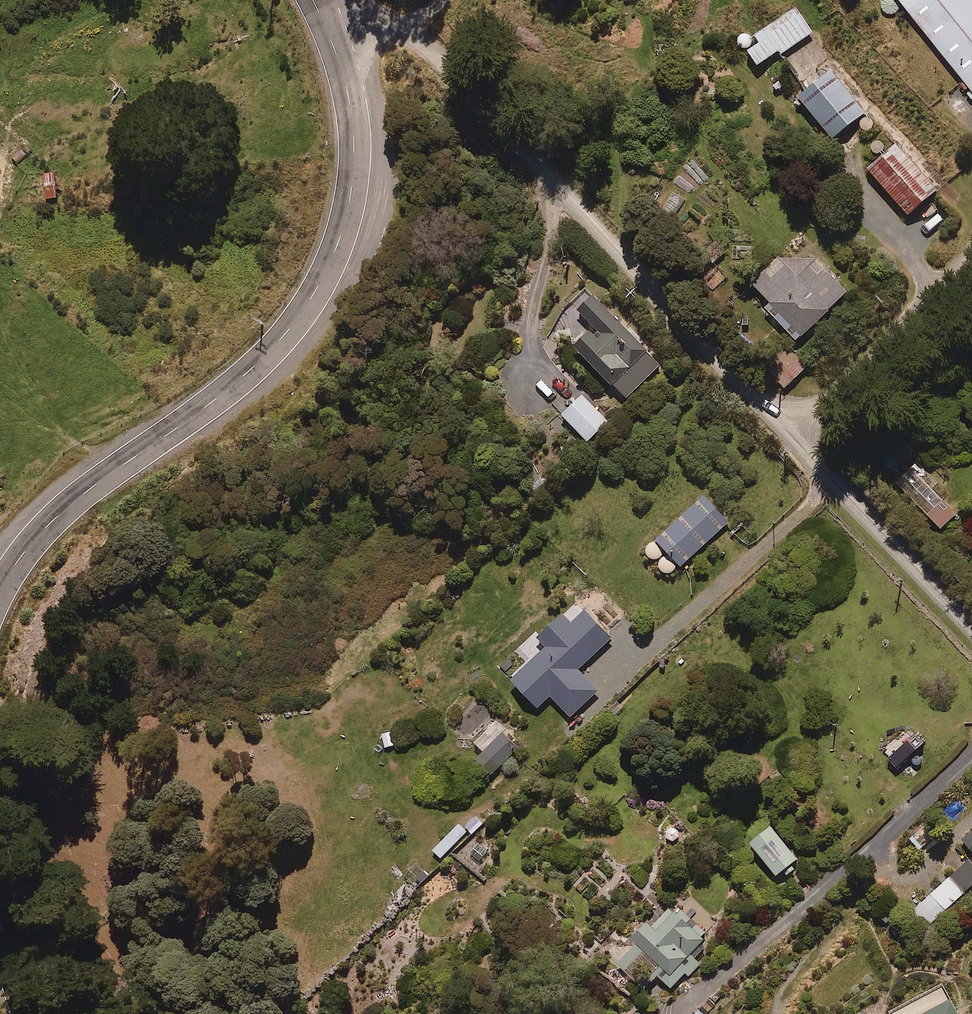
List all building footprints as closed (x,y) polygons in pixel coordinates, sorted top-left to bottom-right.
[(971,79),(971,0),(910,0),(971,79)] [(758,26),(736,42),(743,53),(748,50),(759,65),(780,51),(782,54),(813,33),(796,8),(762,31),(758,26)] [(866,113),(829,67),(797,93),(833,139),(866,113)] [(937,190),(897,144),(868,169),(909,215),(937,190)] [(681,211),(668,202),(657,218),(670,227),(681,211)] [(848,292),(797,241),(754,285),(773,304),(767,310),(798,341),(848,292)] [(660,367),(595,297),(580,312),(596,330),(576,348),(625,400),(660,367)] [(806,368),(793,355),(772,375),(785,389),(806,368)] [(609,422),(583,396),(563,416),(589,442),(609,422)] [(938,485),(916,462),(896,482),(941,528),(958,512),(934,488),(938,485)] [(669,531),(663,524),(656,530),(663,537),(657,542),(681,568),(729,522),(705,496),(669,531)] [(395,729),(381,732),(384,751),(398,749),(395,729)] [(520,747),(504,731),(475,760),(491,776),(520,747)] [(468,835),(458,825),(433,852),(443,861),(468,835)] [(799,861),(771,827),(750,844),(778,878),(799,861)] [(964,893),(971,886),(971,863),(970,861),(951,878),(964,893)] [(964,893),(951,878),(931,896),(945,911),(964,893)] [(945,911),(931,896),(913,913),(927,928),(945,911)] [(695,924),(678,903),(613,956),(641,990),(658,975),(669,989),(700,964),(692,955),(714,937),(701,920),(695,924)] [(943,988),(896,1013),(957,1013),(943,988)]
